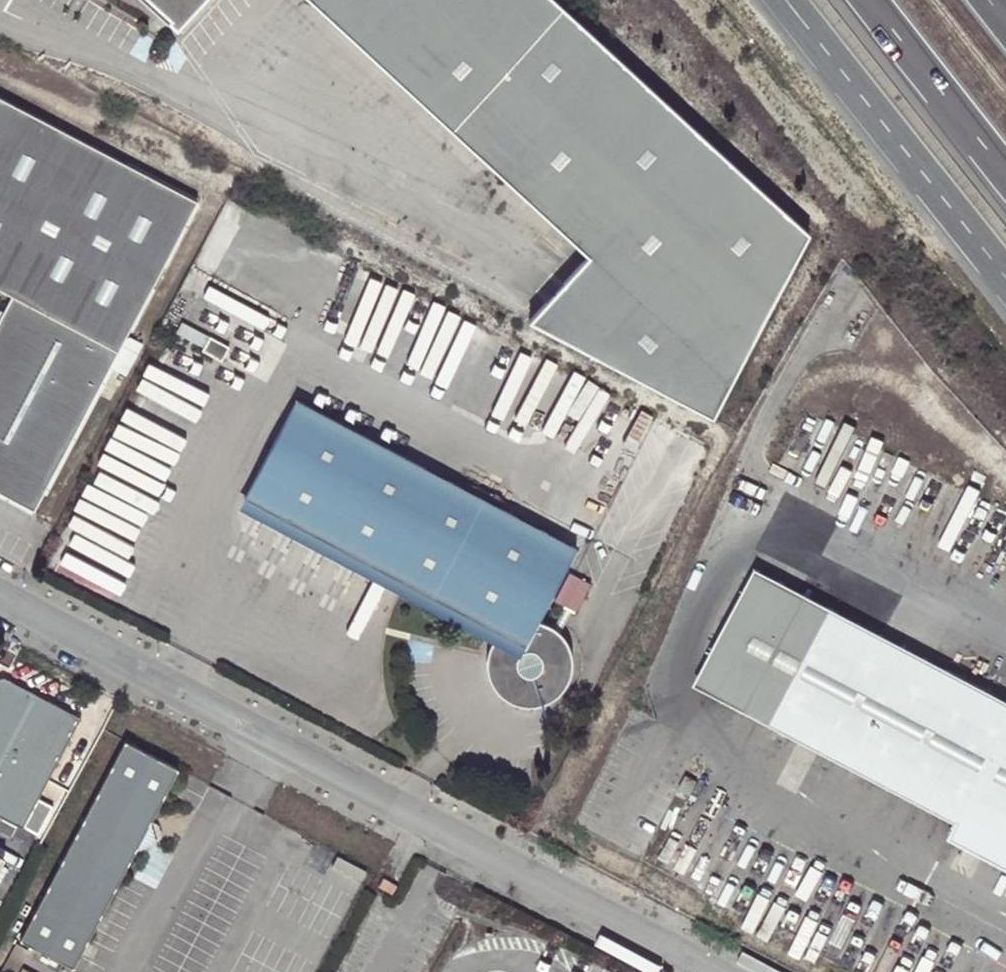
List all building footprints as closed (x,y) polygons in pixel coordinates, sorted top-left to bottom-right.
[(173,17),(172,21),(181,29),(208,0),(155,0),(173,17)] [(589,256),(528,322),(709,416),(804,233),(553,0),(313,0),(589,256)] [(112,159),(0,99),(0,291),(10,296),(0,314),(0,371),(112,159)] [(112,159),(0,371),(0,495),(31,512),(195,204),(112,159)] [(577,549),(295,401),(243,500),(499,634),(495,639),(489,650),(488,656),(487,668),(489,680),(495,691),(503,700),(508,703),(520,708),(526,709),(538,708),(544,707),(555,702),(559,698),(564,694),(570,683),(572,678),(574,666),(573,654),(568,643),(560,633),(556,629),(550,626),(539,622),(577,549)] [(808,594),(746,710),(957,822),(950,836),(1005,866),(1005,700),(808,594)] [(0,678),(0,819),(20,829),(21,827),(36,835),(51,807),(36,799),(78,719),(1,678),(0,678)] [(123,744),(18,941),(73,970),(136,853),(149,828),(179,774),(123,744)] [(700,779),(689,774),(683,786),(694,792),(700,779)] [(156,846),(149,828),(136,853),(156,846)] [(391,892),(395,883),(382,876),(377,885),(391,892)]
